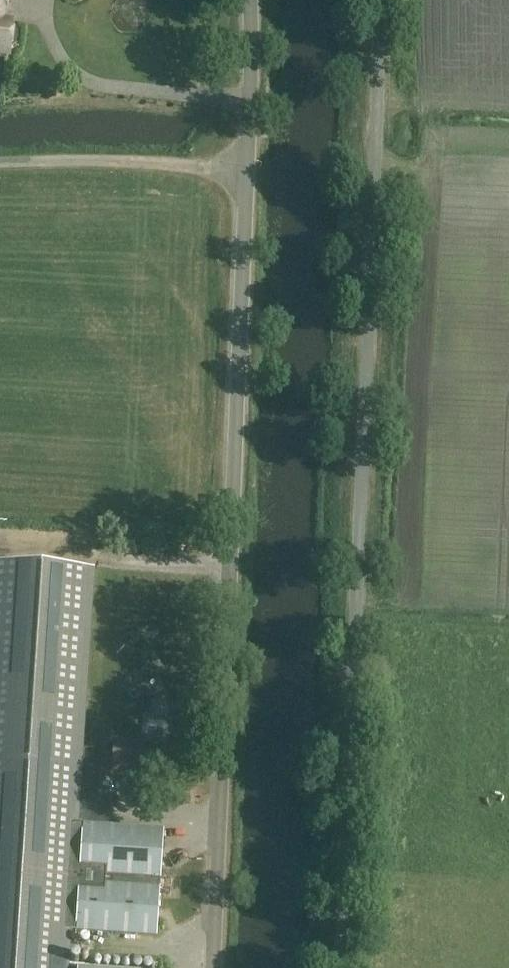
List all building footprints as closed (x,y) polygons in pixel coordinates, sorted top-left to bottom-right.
[(17,32),(12,26),(13,22),(1,20),(3,4),(7,5),(7,0),(0,0),(0,54),(9,55),(10,50),(15,46),(17,32)] [(70,932),(157,937),(164,830),(108,827),(109,805),(97,804),(100,752),(82,751),(94,569),(0,563),(0,967),(68,967),(70,932)] [(114,741),(111,775),(180,781),(183,747),(114,741)]
